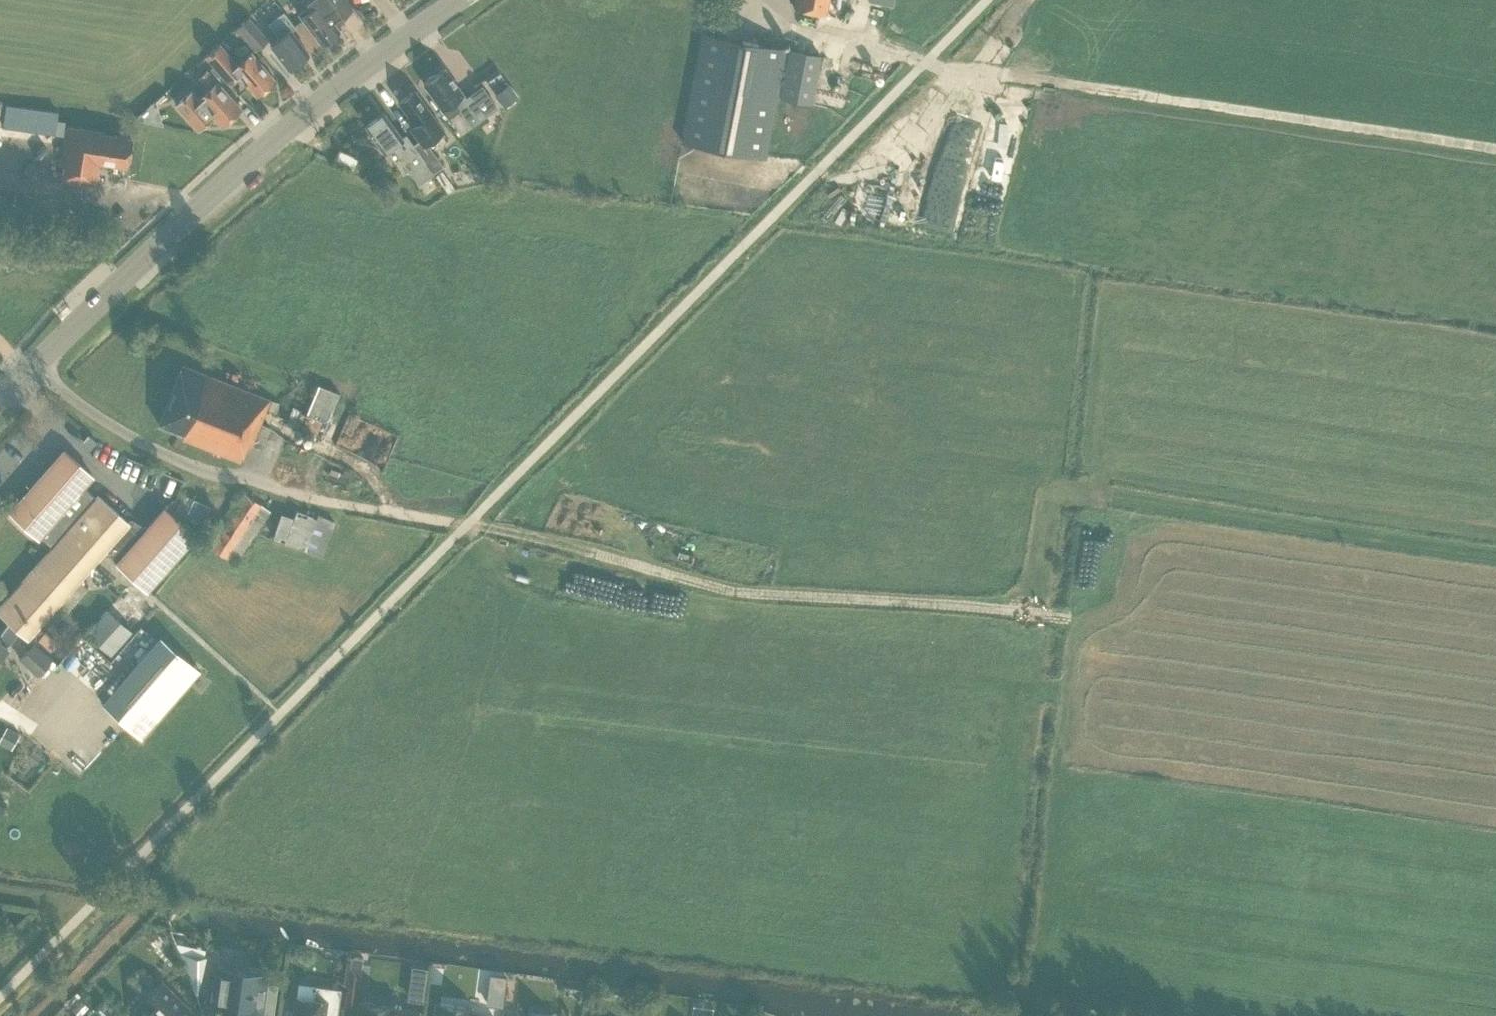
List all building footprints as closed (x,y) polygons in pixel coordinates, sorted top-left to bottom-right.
[(299,7),(322,38),(341,24),(329,9),(341,0),(307,0),(299,7)] [(793,5),(826,11),(828,0),(794,0),(793,5)] [(290,29),(294,26),(295,25),(283,10),(268,22),(279,36),(270,43),(288,67),(308,52),(290,29)] [(268,37),(248,14),(235,26),(256,49),(268,37)] [(765,157),(785,47),(702,32),(681,141),(765,157)] [(230,83),(240,75),(256,93),(274,77),(244,42),(231,54),(219,40),(204,53),(230,83)] [(811,104),(821,54),(788,47),(778,97),(811,104)] [(423,82),(442,108),(448,116),(459,107),(471,124),(497,106),(482,85),(465,97),(463,93),(444,67),(434,74),(432,74),(427,77),(427,80),(423,82)] [(192,86),(174,102),(197,128),(213,114),(221,124),(241,106),(217,79),(207,69),(199,76),(208,87),(200,95),(192,86)] [(519,95),(509,81),(493,93),(503,106),(519,95)] [(425,160),(433,171),(442,164),(426,142),(443,129),(431,113),(414,89),(398,100),(415,123),(413,125),(422,137),(413,143),(425,160)] [(54,129),(58,111),(21,103),(18,122),(54,129)] [(424,160),(425,160),(413,143),(406,133),(402,136),(384,111),(365,124),(384,150),(392,144),(401,158),(400,159),(409,171),(410,170),(418,182),(432,172),(424,160)] [(127,165),(131,137),(103,133),(104,131),(67,125),(61,164),(63,165),(61,180),(96,185),(99,161),(127,165)] [(357,157),(339,147),(333,158),(352,168),(357,157)] [(185,433),(183,437),(240,460),(247,443),(250,444),(252,438),(263,442),(270,426),(260,422),(269,398),(182,364),(158,423),(185,433)] [(318,383),(306,412),(327,421),(340,392),(318,383)] [(342,415),(333,445),(381,459),(390,430),(342,415)] [(90,447),(96,440),(89,434),(83,441),(90,447)] [(19,628),(27,635),(104,549),(117,560),(116,561),(147,588),(195,534),(164,507),(140,534),(127,522),(128,521),(98,494),(95,496),(83,485),(92,474),(64,449),(9,510),(38,536),(40,534),(52,545),(0,604),(0,611),(9,620),(10,620),(19,628)] [(241,489),(231,504),(206,542),(235,562),(270,508),(241,489)] [(281,511),(274,528),(272,535),(321,555),(335,520),(317,513),(316,516),(296,508),(293,516),(281,511)] [(577,585),(581,570),(567,566),(564,576),(573,578),(572,584),(577,585)] [(107,608),(86,632),(110,653),(131,629),(107,608)] [(19,628),(10,620),(9,620),(0,632),(0,654),(19,628)] [(160,635),(102,701),(141,736),(200,669),(160,635)] [(98,699),(120,675),(79,637),(57,660),(98,699)] [(52,657),(33,641),(19,658),(38,674),(52,657)] [(19,732),(9,727),(2,741),(12,747),(19,732)] [(181,982),(199,984),(203,947),(175,944),(171,984),(181,985),(181,982)] [(342,957),(339,977),(348,978),(350,959),(342,957)] [(235,968),(217,966),(212,1004),(233,1007),(232,1014),(239,1014),(238,1015),(273,1015),(277,982),(266,981),(267,972),(248,970),(248,972),(235,970),(235,968)] [(491,972),(487,1002),(502,1004),(506,974),(491,972)] [(194,1014),(161,981),(143,999),(151,1008),(143,1015),(193,1015),(194,1014)] [(323,1013),(337,1015),(341,988),(315,984),(313,998),(298,996),(295,1015),(323,1015),(323,1013)] [(358,998),(355,1015),(419,1015),(420,1008),(394,1005),(394,1003),(358,998)] [(435,1015),(468,1015),(470,1006),(437,1002),(435,1015)]
